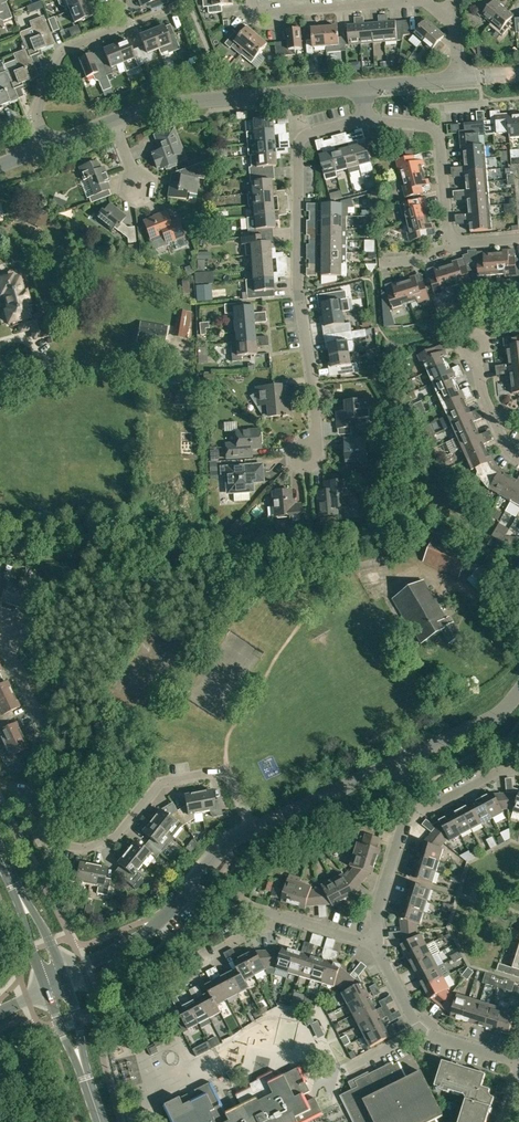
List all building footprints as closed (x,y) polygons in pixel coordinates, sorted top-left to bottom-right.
[(88,3),(87,2),(89,2),(90,0),(60,0),(58,1),(59,5),(64,8),(68,6),(70,11),(88,3)] [(140,6),(148,3),(151,10),(163,5),(161,0),(137,0),(140,6)] [(209,13),(222,12),(222,6),(233,5),(232,0),(213,0),(208,1),(209,13)] [(482,15),(491,23),(503,8),(494,0),(489,6),(484,2),(475,13),(480,17),(482,15)] [(41,1),(34,4),(37,10),(43,8),(41,1)] [(3,21),(12,18),(6,2),(0,5),(0,20),(3,21)] [(92,16),(88,3),(70,11),(74,23),(92,16)] [(506,24),(509,21),(513,16),(503,8),(491,23),(488,26),(501,37),(510,27),(506,24)] [(373,43),(385,42),(383,15),(378,16),(379,23),(371,23),(373,43)] [(403,35),(402,21),(388,22),(387,15),(383,15),(385,42),(403,40),(403,35)] [(22,39),(26,49),(27,49),(30,57),(39,53),(38,50),(54,44),(43,17),(30,22),(35,34),(22,39)] [(48,19),(53,32),(60,29),(55,17),(48,19)] [(361,44),(359,17),(354,18),(355,25),(347,25),(349,45),(361,44)] [(361,44),(373,43),(371,23),(364,24),(364,17),(359,17),(361,44)] [(413,34),(422,42),(435,28),(426,19),(413,34)] [(152,31),(159,49),(161,54),(167,51),(168,54),(180,49),(174,34),(168,36),(164,26),(152,31)] [(301,29),(300,29),(300,26),(288,27),(288,30),(287,31),(288,42),(282,42),(283,56),(295,55),(295,49),(302,49),(301,29)] [(337,26),(325,27),(326,47),(339,45),(340,57),(347,56),(345,37),(338,37),(337,26)] [(240,36),(235,32),(225,44),(230,48),(235,42),(245,51),(257,36),(247,27),(240,36)] [(313,48),(326,47),(325,27),(312,28),(312,39),(306,40),(307,54),(314,53),(313,48)] [(444,46),(439,42),(444,36),(435,28),(422,42),(432,50),(430,52),(435,56),(444,46)] [(159,49),(152,31),(139,35),(143,46),(137,48),(144,63),(153,60),(154,56),(152,51),(159,49)] [(257,36),(245,51),(241,55),(251,63),(267,44),(257,36)] [(115,45),(122,63),(125,71),(144,63),(137,48),(131,50),(127,40),(115,45)] [(477,48),(478,56),(485,55),(484,42),(476,42),(477,48)] [(106,75),(112,73),(116,71),(117,69),(116,65),(122,63),(115,45),(103,50),(107,60),(101,62),(106,75)] [(4,65),(7,71),(14,89),(23,86),(22,83),(38,77),(30,57),(27,49),(26,49),(14,54),(16,60),(4,65)] [(111,88),(106,75),(101,62),(95,65),(91,54),(79,59),(86,77),(92,75),(94,80),(98,81),(102,92),(111,88)] [(361,63),(347,64),(348,71),(348,72),(361,71),(361,70),(361,63)] [(3,108),(2,105),(18,99),(14,89),(7,71),(0,74),(0,109),(3,108)] [(497,120),(485,121),(486,135),(510,133),(509,113),(496,115),(497,120)] [(518,138),(518,115),(509,116),(509,113),(510,133),(510,139),(518,138)] [(284,124),(277,125),(273,125),(272,118),(253,119),(254,132),(285,129),(284,124)] [(220,121),(212,122),(213,135),(221,134),(220,121)] [(460,136),(461,148),(485,146),(485,135),(486,135),(485,121),(464,123),(465,131),(460,132),(460,136)] [(160,169),(165,167),(176,163),(187,159),(174,127),(155,135),(158,142),(160,142),(163,149),(154,153),(155,155),(152,155),(157,168),(159,167),(160,169)] [(285,129),(254,132),(255,143),(274,142),(274,134),(285,133),(285,129)] [(351,135),(359,166),(371,163),(371,160),(371,159),(379,157),(375,141),(366,143),(359,145),(356,133),(356,134),(351,135)] [(343,149),(348,169),(349,174),(361,171),(359,166),(351,135),(347,136),(350,147),(343,149)] [(348,169),(343,149),(336,151),(333,139),(329,141),(337,172),(348,169)] [(337,172),(329,141),(324,142),(327,154),(319,155),(324,175),(337,172)] [(255,143),(256,155),(278,154),(287,153),(287,148),(275,149),(274,142),(255,143)] [(463,148),(464,159),(486,157),(485,146),(461,148),(463,148)] [(227,147),(214,148),(215,157),(228,156),(227,147)] [(209,148),(201,152),(204,158),(212,155),(209,148)] [(278,159),(278,154),(256,155),(251,155),(252,167),(249,168),(250,175),(264,173),(264,167),(276,166),(276,159),(278,159)] [(401,172),(403,179),(425,173),(423,166),(425,166),(424,160),(417,162),(415,156),(396,161),(399,173),(401,172)] [(487,170),(486,157),(464,159),(465,167),(462,167),(463,172),(487,170)] [(106,183),(109,181),(103,167),(100,168),(96,161),(79,168),(84,180),(88,178),(95,195),(108,190),(106,183)] [(196,195),(199,179),(202,179),(204,180),(207,161),(205,162),(180,171),(178,183),(171,182),(168,197),(186,200),(187,193),(196,195)] [(466,176),(466,183),(488,182),(487,170),(463,172),(463,177),(466,176)] [(251,182),(252,193),(275,191),(275,186),(271,186),(271,179),(265,180),(264,173),(250,175),(250,182),(251,182)] [(406,198),(425,193),(423,187),(430,185),(429,179),(427,180),(425,173),(403,179),(405,185),(403,186),(406,198)] [(464,190),(465,195),(489,193),(488,182),(466,183),(467,190),(464,190)] [(285,190),(275,191),(252,193),(247,194),(248,205),(253,205),(273,203),(272,196),(285,195),(285,190)] [(490,205),(489,193),(465,195),(465,201),(468,200),(468,207),(490,205)] [(408,223),(429,217),(427,210),(429,210),(426,198),(400,205),(403,217),(406,216),(408,223)] [(61,199),(58,206),(64,208),(66,201),(61,199)] [(310,211),(310,216),(342,217),(342,207),(352,207),(352,200),(342,201),(342,204),(322,204),(322,211),(310,211)] [(273,203),(253,205),(254,217),(277,215),(287,215),(286,210),(273,211),(273,203)] [(518,215),(518,208),(517,203),(510,204),(510,209),(511,216),(518,215)] [(128,243),(135,242),(134,227),(127,228),(121,223),(126,216),(110,204),(104,211),(102,210),(96,218),(112,230),(114,228),(128,239),(128,243)] [(466,214),(467,219),(491,217),(490,205),(468,207),(469,214),(466,214)] [(35,209),(29,223),(42,229),(48,215),(35,209)] [(167,243),(183,236),(177,221),(170,224),(165,211),(157,215),(158,216),(144,222),(151,240),(163,235),(167,243)] [(203,212),(202,215),(205,219),(209,218),(210,215),(209,212),(207,211),(203,212)] [(248,236),(264,235),(263,229),(275,228),(274,221),(277,220),(277,215),(254,217),(255,224),(250,225),(251,229),(248,229),(248,236)] [(322,228),(346,228),(347,217),(342,217),(310,216),(310,221),(322,221),(322,228)] [(427,231),(435,229),(433,223),(430,224),(429,217),(408,223),(409,229),(407,230),(410,242),(429,237),(427,231)] [(492,230),(491,217),(467,219),(467,224),(470,224),(471,231),(492,230)] [(381,222),(371,224),(373,231),(383,229),(381,222)] [(310,235),(310,240),(346,240),(346,228),(322,228),(322,235),(310,235)] [(245,256),(251,255),(274,253),(273,248),(270,248),(270,241),(264,242),(264,235),(248,236),(240,237),(241,244),(244,244),(245,256)] [(322,252),(342,252),(346,252),(346,240),(310,240),(310,244),(322,245),(322,252)] [(498,276),(504,275),(505,278),(517,277),(515,250),(503,251),(503,253),(496,254),(498,276)] [(274,253),(251,255),(252,267),(272,265),(271,258),(284,257),(283,252),(274,253)] [(310,259),(310,264),(346,265),(346,252),(342,252),(322,252),(322,259),(310,259)] [(477,260),(478,270),(479,280),(491,279),(491,276),(498,276),(496,254),(489,254),(489,252),(483,252),(484,260),(477,260)] [(472,284),(468,271),(466,266),(460,268),(457,260),(452,262),(453,265),(446,267),(453,288),(460,285),(460,288),(472,284)] [(184,267),(187,274),(194,272),(191,264),(184,267)] [(346,277),(346,265),(310,264),(310,268),(322,268),(322,285),(336,281),(337,276),(346,277)] [(272,265),(252,267),(253,279),(276,277),(285,277),(285,272),(285,271),(277,272),(272,272),(272,265)] [(446,290),(453,288),(446,267),(439,269),(439,266),(433,268),(436,275),(429,277),(435,296),(447,292),(446,290)] [(205,283),(204,272),(194,273),(195,284),(205,283)] [(430,300),(427,291),(424,281),(417,283),(415,276),(409,278),(410,280),(404,283),(411,303),(417,301),(418,303),(430,300)] [(12,323),(18,321),(21,331),(31,329),(34,338),(46,335),(41,314),(29,317),(25,303),(28,302),(26,292),(23,293),(19,279),(13,280),(12,277),(1,280),(1,283),(0,283),(0,290),(1,295),(5,295),(9,311),(6,312),(9,323),(12,323)] [(248,279),(246,280),(247,291),(247,299),(262,297),(262,291),(273,290),(274,289),(273,283),(276,283),(276,277),(253,279),(248,279)] [(404,305),(411,303),(404,283),(397,284),(396,282),(391,283),(393,290),(387,292),(386,292),(381,293),(383,313),(390,311),(392,311),(393,311),(405,308),(404,305)] [(196,286),(197,302),(213,301),(212,285),(196,286)] [(322,308),(323,315),(343,312),(341,301),(347,300),(346,291),(328,294),(329,301),(318,303),(319,309),(322,308)] [(234,313),(234,320),(266,317),(266,312),(253,313),(253,306),(235,307),(235,304),(224,305),(225,314),(234,313)] [(175,332),(174,335),(187,338),(192,313),(179,310),(175,329),(175,332)] [(344,323),(343,312),(323,315),(324,322),(322,322),(322,327),(333,326),(334,334),(352,331),(351,322),(344,323)] [(266,322),(266,317),(234,320),(235,332),(255,330),(254,323),(266,322)] [(370,318),(362,320),(363,327),(371,325),(370,318)] [(175,329),(167,328),(141,323),(137,345),(163,350),(167,331),(175,332),(175,329)] [(268,341),(268,336),(256,337),(255,330),(235,332),(236,344),(268,341)] [(329,349),(330,356),(349,353),(355,352),(352,331),(334,334),(336,342),(325,344),(326,350),(329,349)] [(502,340),(504,352),(506,352),(507,358),(518,356),(518,338),(502,340)] [(268,341),(236,344),(231,344),(232,361),(241,361),(241,360),(248,359),(248,355),(257,354),(256,347),(269,346),(268,341)] [(446,356),(444,351),(441,345),(434,348),(417,356),(421,367),(424,366),(427,373),(447,363),(444,357),(446,356)] [(351,364),(349,353),(330,356),(331,362),(328,363),(329,368),(339,367),(341,375),(359,372),(357,363),(351,364)] [(507,358),(508,366),(506,366),(506,370),(518,368),(518,356),(507,358)] [(404,362),(397,365),(403,379),(410,376),(404,362)] [(450,370),(447,363),(427,373),(431,384),(463,370),(461,365),(459,366),(450,370)] [(510,381),(518,380),(518,368),(506,370),(507,376),(509,375),(510,381)] [(431,384),(436,395),(457,385),(454,379),(463,375),(462,374),(464,374),(463,370),(431,384)] [(215,374),(203,374),(204,384),(215,383),(215,374)] [(510,381),(512,395),(517,394),(518,398),(518,380),(510,381)] [(436,395),(441,406),(470,392),(468,388),(460,392),(457,385),(436,395)] [(256,388),(256,392),(258,406),(267,405),(268,417),(282,416),(282,417),(285,417),(285,416),(290,415),(289,398),(281,399),(280,386),(256,388)] [(472,397),(470,392),(441,406),(446,416),(466,407),(464,401),(472,397)] [(337,429),(351,428),(355,427),(355,419),(369,418),(368,399),(345,401),(345,411),(336,411),(337,429)] [(419,416),(428,412),(425,406),(416,410),(419,416)] [(445,430),(451,427),(480,414),(478,410),(469,413),(466,407),(446,416),(440,419),(445,430)] [(451,427),(456,438),(476,429),(473,423),(482,419),(480,414),(451,427)] [(431,423),(430,424),(424,427),(429,437),(433,435),(436,434),(431,423)] [(479,436),(476,429),(456,438),(451,441),(456,452),(461,449),(490,436),(488,432),(479,436)] [(251,449),(260,448),(259,430),(236,432),(237,444),(226,445),(227,458),(251,456),(251,449)] [(366,447),(373,446),(373,440),(384,439),(383,433),(372,434),(373,436),(354,437),(354,444),(345,445),(346,463),(367,461),(366,447)] [(461,449),(466,460),(486,451),(483,445),(492,441),(490,436),(461,449)] [(471,472),(479,481),(495,467),(497,465),(493,455),(489,457),(486,451),(466,460),(471,472)] [(217,461),(209,462),(210,470),(217,470),(217,461)] [(259,465),(232,467),(233,473),(226,474),(227,486),(233,485),(234,493),(234,501),(250,500),(249,492),(254,491),(253,483),(263,482),(262,473),(260,474),(259,465)] [(497,465),(495,467),(479,481),(488,491),(499,497),(510,478),(504,475),(506,471),(497,465)] [(510,478),(499,497),(509,503),(518,486),(518,477),(516,482),(510,478)] [(325,483),(326,489),(327,498),(319,499),(320,516),(338,515),(337,508),(351,507),(349,489),(347,489),(346,481),(325,483)] [(372,486),(368,495),(380,501),(384,492),(372,486)] [(518,509),(518,486),(509,503),(518,509)] [(290,491),(288,491),(288,489),(280,489),(280,492),(273,492),(275,516),(290,514),(290,522),(302,521),(300,505),(291,505),(290,491)] [(244,522),(238,517),(230,527),(232,540),(240,539),(238,529),(244,522)] [(472,557),(469,554),(469,553),(434,538),(424,562),(459,577),(465,564),(474,573),(481,566),(472,557)] [(351,552),(354,566),(355,571),(387,564),(383,545),(351,552)] [(2,578),(0,583),(0,587),(5,588),(0,601),(13,606),(20,587),(7,582),(7,580),(2,578)] [(450,643),(461,637),(453,623),(449,617),(446,618),(424,580),(393,599),(408,624),(409,623),(421,643),(442,630),(450,643)] [(33,591),(20,587),(13,606),(26,611),(30,601),(35,603),(41,587),(35,585),(33,591)] [(14,695),(7,682),(0,686),(0,702),(14,695)] [(0,702),(0,725),(1,724),(14,718),(11,712),(20,708),(14,695),(0,702)] [(0,737),(4,745),(23,736),(17,724),(4,730),(1,724),(0,725),(0,737)] [(29,749),(23,736),(4,745),(8,753),(2,756),(8,766),(23,759),(20,754),(29,749)] [(212,791),(198,794),(202,814),(210,812),(210,814),(213,818),(223,816),(220,800),(213,801),(212,791)] [(177,811),(185,825),(195,820),(193,815),(202,814),(198,794),(184,796),(185,806),(177,811)] [(493,794),(482,800),(493,820),(504,814),(503,811),(509,810),(507,795),(494,796),(493,794)] [(509,810),(514,810),(514,813),(518,815),(518,794),(507,795),(509,810)] [(482,800),(472,806),(482,826),(493,820),(482,800)] [(461,811),(472,831),(482,826),(472,806),(461,811)] [(160,811),(151,822),(172,839),(182,827),(185,825),(177,811),(168,817),(160,811)] [(461,811),(450,817),(461,837),(472,831),(461,811)] [(450,843),(461,837),(450,817),(440,823),(440,825),(432,835),(444,845),(448,840),(450,843)] [(172,839),(151,822),(143,832),(151,839),(147,844),(160,854),(167,846),(172,839)] [(358,844),(354,856),(376,862),(379,851),(377,850),(380,839),(365,835),(362,845),(358,844)] [(441,849),(444,845),(432,835),(424,844),(422,843),(418,856),(439,863),(443,850),(441,849)] [(489,846),(495,843),(493,838),(486,841),(489,846)] [(126,853),(142,866),(151,855),(156,860),(160,854),(147,844),(143,848),(135,842),(126,853)] [(126,870),(120,877),(133,888),(141,878),(137,873),(142,866),(126,853),(118,864),(126,870)] [(353,869),(349,874),(362,884),(370,874),(373,875),(376,862),(354,856),(350,868),(353,869)] [(418,856),(415,868),(436,874),(439,863),(418,856)] [(174,864),(179,868),(183,862),(179,859),(174,864)] [(76,878),(70,877),(70,883),(89,886),(93,867),(79,864),(76,878)] [(107,869),(93,867),(89,886),(98,888),(97,895),(107,897),(110,881),(105,880),(107,869)] [(432,886),(436,874),(415,868),(411,879),(432,886)] [(353,894),(362,884),(349,874),(345,878),(344,875),(333,882),(343,902),(354,896),(353,894)] [(281,903),(293,907),(300,884),(302,880),(290,876),(288,881),(286,886),(275,882),(271,897),(281,900),(281,903)] [(323,890),(317,891),(318,907),(331,906),(332,907),(343,902),(333,882),(321,887),(323,890)] [(306,908),(318,907),(317,891),(311,891),(311,888),(300,884),(293,907),(305,910),(306,908)] [(427,903),(431,891),(410,884),(406,896),(427,903)] [(406,896),(402,908),(424,914),(427,903),(406,896)] [(420,927),(424,914),(402,908),(398,920),(401,920),(402,933),(417,932),(417,926),(420,927)] [(418,937),(417,932),(402,933),(403,945),(401,946),(407,957),(427,947),(421,936),(418,937)] [(432,957),(427,947),(407,957),(413,968),(432,957)] [(276,970),(288,974),(295,953),(283,949),(282,951),(270,952),(271,968),(277,967),(276,970)] [(295,953),(288,974),(299,978),(306,956),(308,952),(308,950),(303,949),(301,955),(295,953)] [(499,965),(497,972),(518,979),(518,950),(513,969),(499,965)] [(265,968),(271,968),(270,952),(257,953),(256,951),(245,957),(255,977),(266,971),(265,968)] [(240,973),(239,973),(234,963),(232,958),(229,952),(225,955),(235,975),(229,979),(238,996),(250,990),(246,982),(245,983),(240,973)] [(313,954),(308,952),(306,956),(299,978),(311,981),(318,960),(312,958),(313,954)] [(459,961),(456,955),(451,957),(454,964),(459,961)] [(245,957),(234,963),(239,973),(240,973),(245,983),(246,982),(255,977),(245,957)] [(413,968),(419,978),(438,968),(432,957),(413,968)] [(318,960),(311,981),(322,985),(329,963),(318,960)] [(329,963),(322,985),(334,989),(335,985),(340,989),(350,977),(340,969),(341,967),(329,963)] [(211,970),(215,978),(220,975),(216,968),(211,970)] [(419,978),(424,989),(444,979),(438,968),(419,978)] [(465,972),(470,977),(473,973),(468,969),(465,972)] [(215,978),(211,970),(207,973),(211,980),(215,978)] [(467,981),(470,977),(465,972),(461,977),(467,981)] [(350,977),(340,989),(346,993),(343,994),(348,1006),(368,995),(362,984),(360,985),(350,977)] [(219,984),(227,1001),(238,996),(229,979),(219,984)] [(432,999),(442,1007),(451,995),(447,991),(450,990),(444,979),(424,989),(430,1000),(432,999)] [(216,1007),(218,1007),(227,1001),(219,984),(208,990),(209,994),(210,994),(216,1007)] [(372,993),(378,990),(376,985),(370,988),(372,993)] [(194,989),(197,996),(202,993),(198,987),(194,989)] [(193,998),(197,996),(194,989),(189,992),(193,998)] [(221,1014),(218,1007),(216,1007),(210,994),(209,994),(199,1000),(210,1020),(221,1014)] [(354,1016),(374,1006),(368,995),(348,1006),(354,1016)] [(451,1018),(463,1021),(469,1000),(458,996),(457,999),(451,995),(442,1007),(452,1015),(451,1018)] [(176,1007),(181,1005),(177,998),(172,1001),(176,1007)] [(305,998),(303,1006),(314,1009),(315,1004),(316,1001),(305,998)] [(199,1000),(189,1005),(199,1025),(210,1020),(199,1000)] [(481,1003),(469,1000),(463,1021),(474,1025),(481,1003)] [(485,1029),(497,1032),(506,1003),(500,1001),(498,1009),(492,1007),(485,1029)] [(481,1003),(474,1025),(485,1029),(492,1007),(481,1003)] [(515,1014),(508,1012),(510,1004),(506,1003),(497,1032),(509,1036),(515,1014)] [(188,1031),(199,1025),(189,1005),(178,1011),(188,1031)] [(377,1011),(374,1006),(354,1016),(360,1027),(390,1011),(387,1006),(377,1011)] [(360,1027),(365,1037),(385,1027),(382,1021),(386,1018),(392,1015),(390,1011),(360,1027)] [(311,1024),(315,1023),(311,1015),(303,1019),(307,1027),(311,1024)] [(391,1038),(385,1027),(365,1037),(371,1048),(391,1038)] [(217,1036),(210,1040),(214,1047),(221,1043),(217,1036)] [(346,1047),(351,1044),(348,1036),(342,1039),(346,1047)] [(192,1049),(193,1050),(196,1056),(214,1047),(210,1040),(200,1045),(192,1049)] [(160,1051),(158,1047),(156,1044),(155,1044),(148,1048),(151,1055),(160,1051)] [(436,1084),(435,1087),(465,1097),(466,1101),(460,1121),(488,1121),(495,1098),(492,1097),(490,1093),(491,1090),(482,1088),(486,1075),(443,1062),(436,1084)] [(352,1121),(437,1121),(443,1117),(421,1073),(407,1079),(400,1064),(394,1067),(393,1064),(358,1082),(357,1080),(348,1084),(352,1092),(340,1098),(352,1121)] [(241,1106),(249,1121),(252,1121),(258,1119),(260,1121),(307,1121),(323,1114),(315,1098),(306,1103),(302,1096),(310,1092),(306,1084),(308,1083),(300,1067),(277,1079),(269,1082),(275,1096),(260,1103),(258,1098),(241,1106)] [(233,1069),(227,1072),(231,1080),(237,1077),(233,1069)] [(256,1079),(257,1080),(248,1084),(250,1087),(235,1094),(241,1106),(258,1098),(260,1103),(275,1096),(269,1082),(277,1079),(273,1070),(256,1079)] [(241,1106),(226,1113),(211,1082),(195,1090),(198,1098),(192,1101),(195,1109),(171,1121),(172,1121),(249,1121),(241,1106)] [(502,1095),(505,1084),(499,1082),(496,1093),(502,1095)] [(192,1101),(188,1094),(164,1106),(171,1121),(195,1109),(192,1101)]
